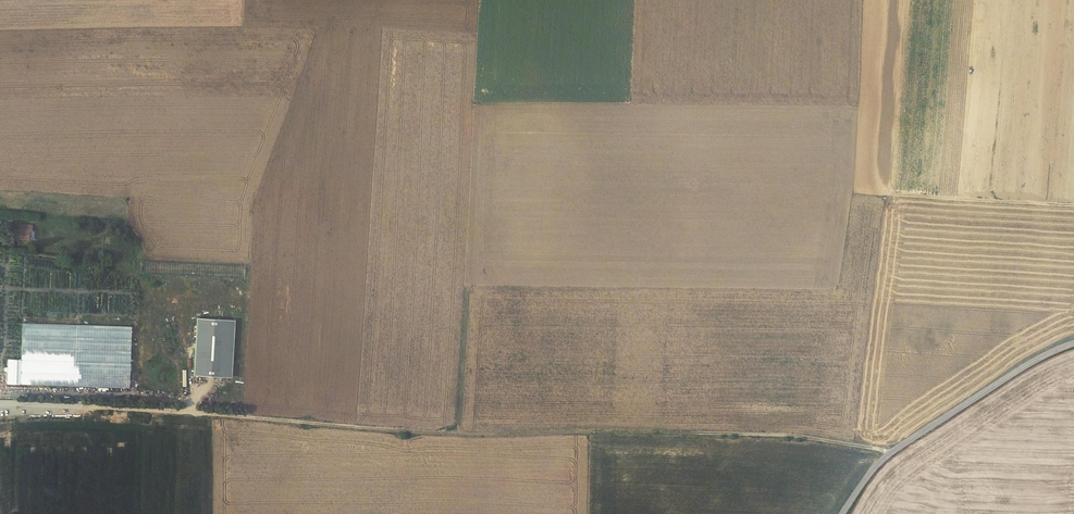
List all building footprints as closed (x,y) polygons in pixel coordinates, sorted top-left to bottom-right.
[(17,229),(15,229),(15,236),(29,237),(29,227),(18,226),(17,229)] [(233,377),(236,320),(197,318),(195,376),(233,377)] [(22,359),(21,384),(76,386),(77,325),(23,323),(22,359)] [(132,326),(77,325),(76,386),(130,387),(132,326)] [(8,370),(8,384),(21,384),(22,359),(9,359),(8,370)]
